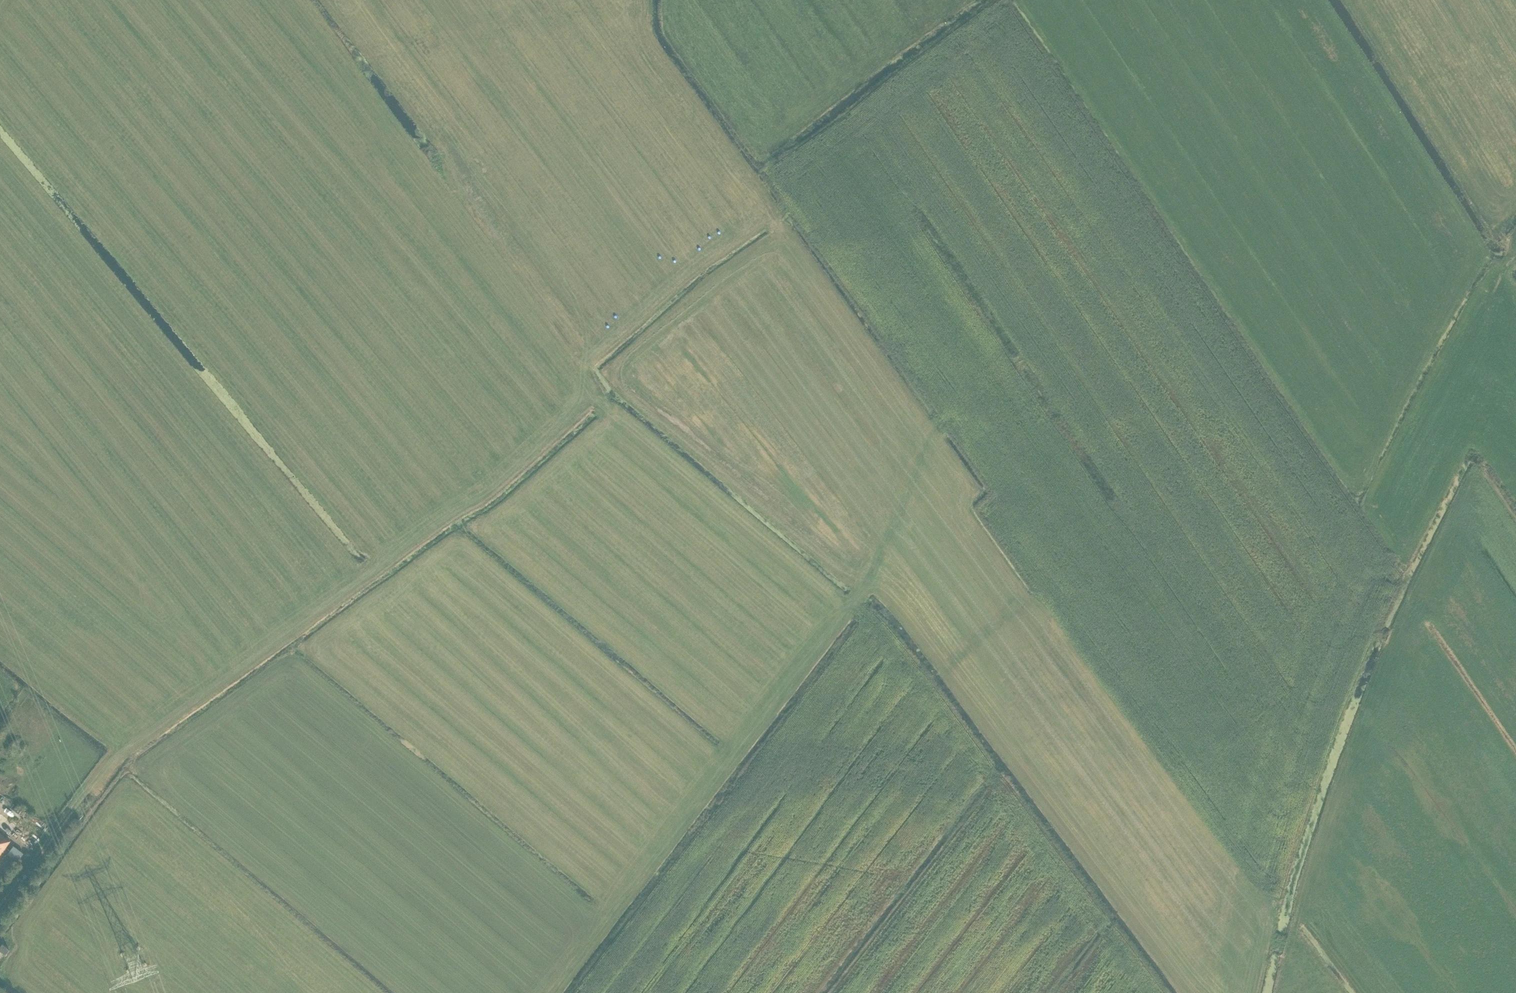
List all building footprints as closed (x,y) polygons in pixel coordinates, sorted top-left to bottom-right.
[(10,840),(0,833),(0,853),(10,840)] [(11,840),(6,846),(23,859),(28,853),(11,840)] [(9,948),(2,943),(0,945),(0,948),(6,952),(9,948)]
